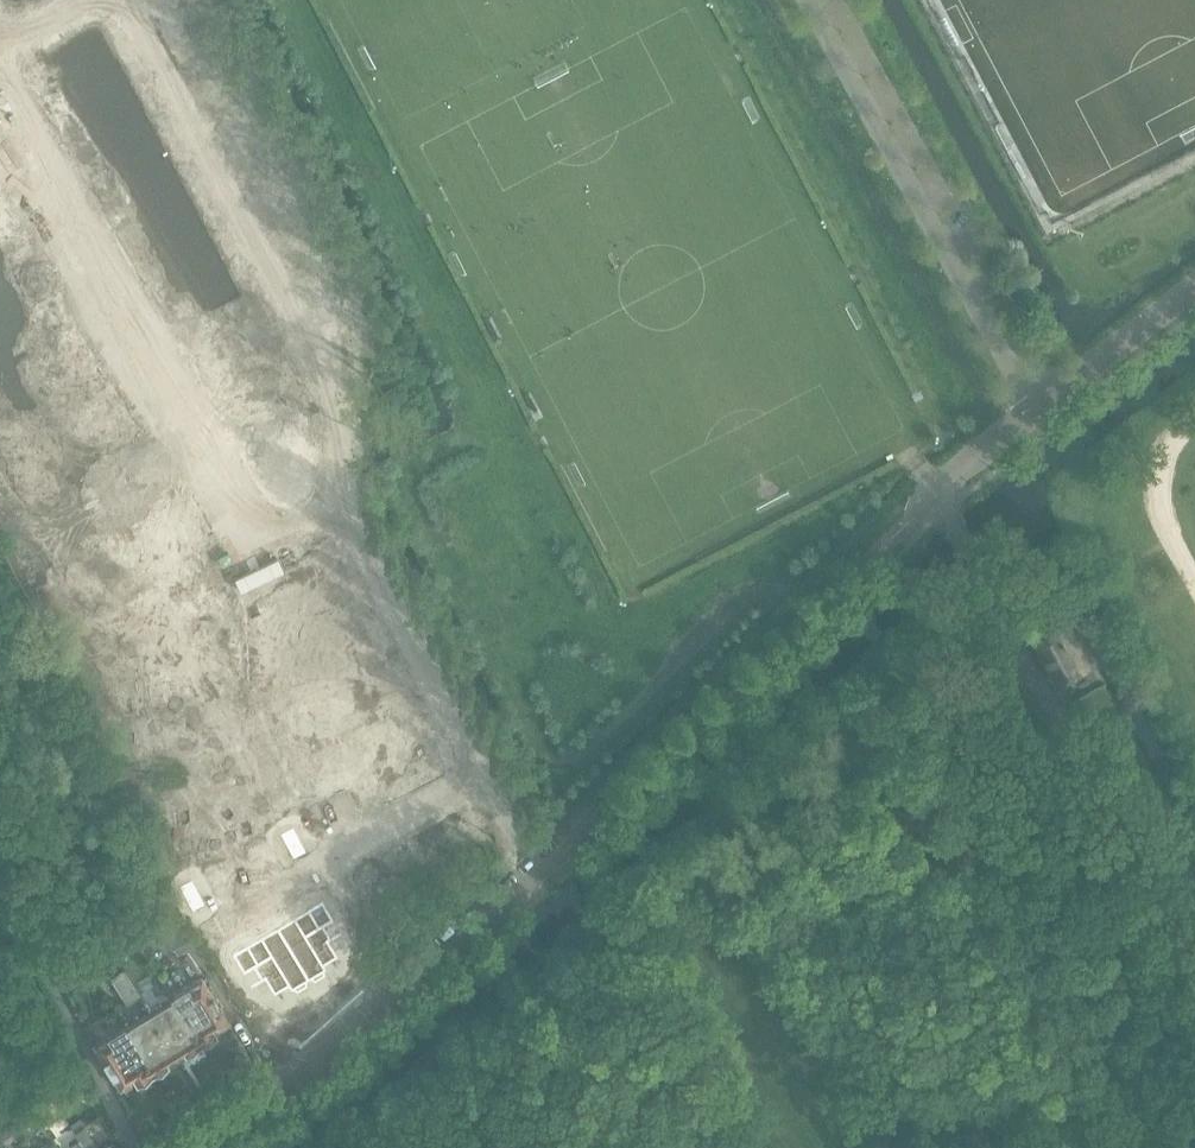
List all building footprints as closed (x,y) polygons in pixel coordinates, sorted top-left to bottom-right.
[(1038,655),(1044,666),(1048,664),(1058,681),(1087,666),(1065,624),(1035,639),(1043,653),(1038,655)] [(958,691),(963,687),(972,680),(973,680),(967,671),(952,682),(958,691)] [(293,827),(281,833),(294,859),(306,852),(293,827)] [(192,880),(179,886),(192,912),(205,905),(192,880)] [(310,910),(278,929),(309,982),(311,981),(315,983),(325,977),(325,972),(327,971),(324,967),(338,958),(329,942),(330,941),(331,941),(332,940),(331,938),(330,938),(324,928),(334,922),(322,902),(309,910),(310,910)] [(246,948),(233,956),(244,975),(254,969),(261,980),(260,980),(262,983),(263,982),(263,981),(265,980),(275,996),(289,988),(292,992),(294,991),(298,994),(308,988),(307,983),(309,982),(278,929),(246,948)] [(110,978),(126,1005),(139,996),(123,970),(110,978)] [(172,996),(202,1044),(205,1042),(209,1044),(215,1041),(215,1036),(218,1034),(215,1030),(227,1022),(201,978),(172,996)] [(149,1013),(177,1059),(188,1052),(193,1054),(198,1051),(198,1046),(202,1044),(172,996),(171,996),(172,999),(149,1013)] [(124,1027),(153,1074),(156,1072),(161,1073),(166,1070),(167,1065),(177,1059),(149,1013),(124,1027)] [(93,1043),(120,1088),(134,1079),(137,1083),(139,1082),(145,1083),(149,1080),(150,1075),(153,1074),(124,1027),(123,1025),(93,1043)] [(46,1104),(33,1113),(40,1123),(53,1114),(46,1104)] [(25,1117),(13,1126),(19,1135),(31,1126),(25,1117)] [(7,1143),(19,1135),(13,1126),(1,1134),(7,1143)] [(84,1126),(76,1132),(87,1147),(99,1147),(84,1126)] [(76,1132),(75,1133),(79,1139),(69,1146),(71,1147),(87,1147),(76,1132)]
